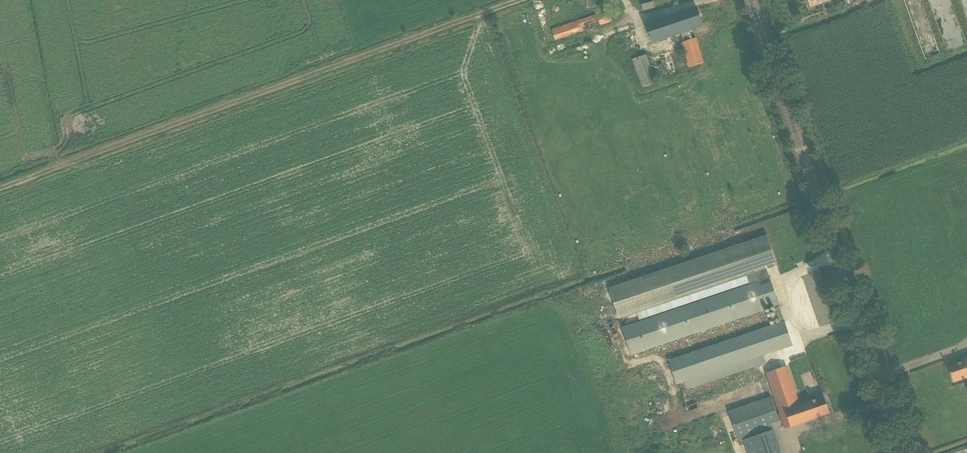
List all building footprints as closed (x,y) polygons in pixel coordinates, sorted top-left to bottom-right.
[(653,2),(642,5),(643,11),(655,8),(653,2)] [(698,8),(688,12),(646,25),(652,43),(681,34),(683,42),(681,43),(689,68),(694,66),(704,63),(696,38),(693,39),(689,30),(703,25),(698,8)] [(934,14),(937,22),(955,16),(953,8),(934,14)] [(555,40),(612,22),(608,11),(552,29),(555,40)] [(646,55),(632,60),(643,88),(657,83),(646,55)] [(632,355),(770,308),(775,306),(780,323),(668,361),(676,384),(684,381),(687,390),(765,364),(762,355),(793,345),(785,322),(784,322),(779,305),(770,278),(770,279),(767,270),(778,266),(768,235),(609,288),(620,319),(637,313),(639,320),(751,283),(752,285),(623,328),(632,355)] [(963,360),(963,362),(949,367),(954,383),(966,378),(966,359),(963,360)] [(774,397),(781,415),(782,421),(785,429),(791,426),(792,427),(816,419),(815,418),(830,413),(825,398),(810,403),(810,401),(799,405),(786,367),(766,374),(774,397)] [(771,429),(772,429),(771,425),(782,421),(781,415),(778,416),(771,397),(729,411),(739,441),(742,439),(744,439),(749,452),(780,452),(771,429)]
